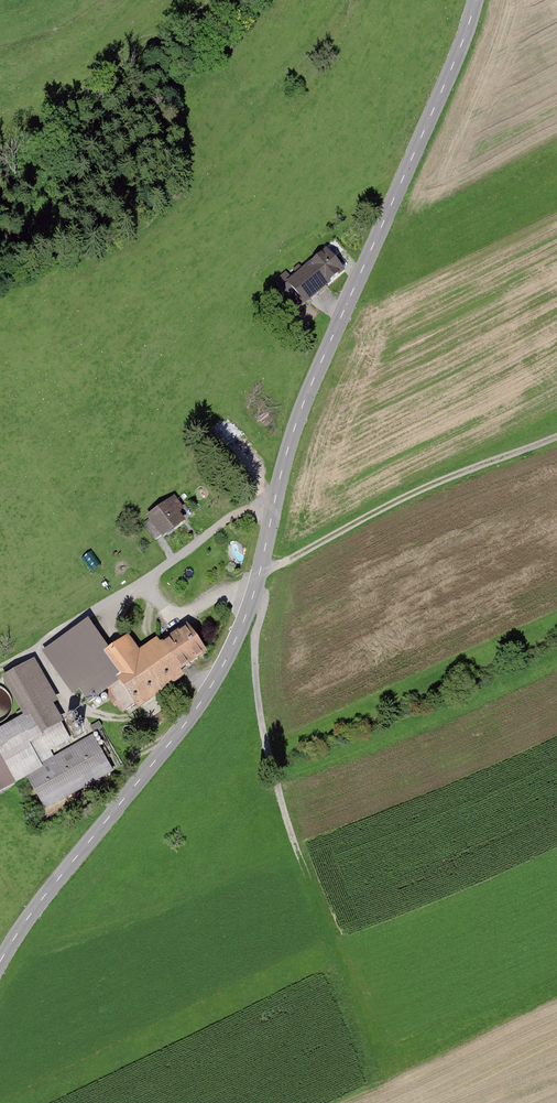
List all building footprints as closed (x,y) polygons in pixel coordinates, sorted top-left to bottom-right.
[(345,268),(326,245),(286,279),(278,287),(298,309),(306,302),(345,268)] [(183,507),(174,495),(145,515),(148,519),(160,535),(161,536),(185,519),(179,510),(183,507)] [(160,535),(148,519),(142,523),(154,540),(160,535)] [(87,617),(41,651),(71,694),(78,689),(88,702),(103,691),(118,680),(116,677),(119,674),(102,651),(108,647),(87,617)] [(186,623),(160,641),(180,670),(206,651),(186,623)] [(108,647),(102,651),(119,674),(116,677),(118,680),(134,703),(137,708),(184,675),(180,670),(160,641),(156,637),(138,649),(127,633),(108,647)] [(34,658),(2,676),(24,714),(26,717),(32,715),(43,733),(62,723),(64,721),(54,703),(59,700),(34,658)] [(134,703),(118,680),(103,691),(114,706),(116,706),(121,712),(134,703)] [(2,722),(7,718),(10,713),(12,707),(12,700),(9,695),(5,690),(0,686),(0,723),(2,722)] [(0,727),(0,791),(26,776),(43,767),(41,763),(54,756),(51,751),(71,739),(62,723),(43,733),(32,715),(26,717),(24,714),(0,727)] [(70,726),(71,726),(73,726),(74,725),(76,724),(76,723),(77,721),(77,720),(76,718),(75,717),(73,716),(72,716),(70,717),(69,717),(67,719),(67,720),(67,722),(67,723),(68,725),(70,726)] [(100,721),(91,726),(94,731),(103,726),(100,721)] [(75,736),(76,736),(78,736),(79,736),(81,735),(81,733),(82,732),(82,730),(81,728),(80,727),(78,726),(77,726),(75,727),(74,728),(73,729),(72,730),(72,732),(72,733),(73,735),(75,736)] [(114,771),(93,734),(54,756),(41,763),(43,767),(26,776),(46,811),(114,771)]
